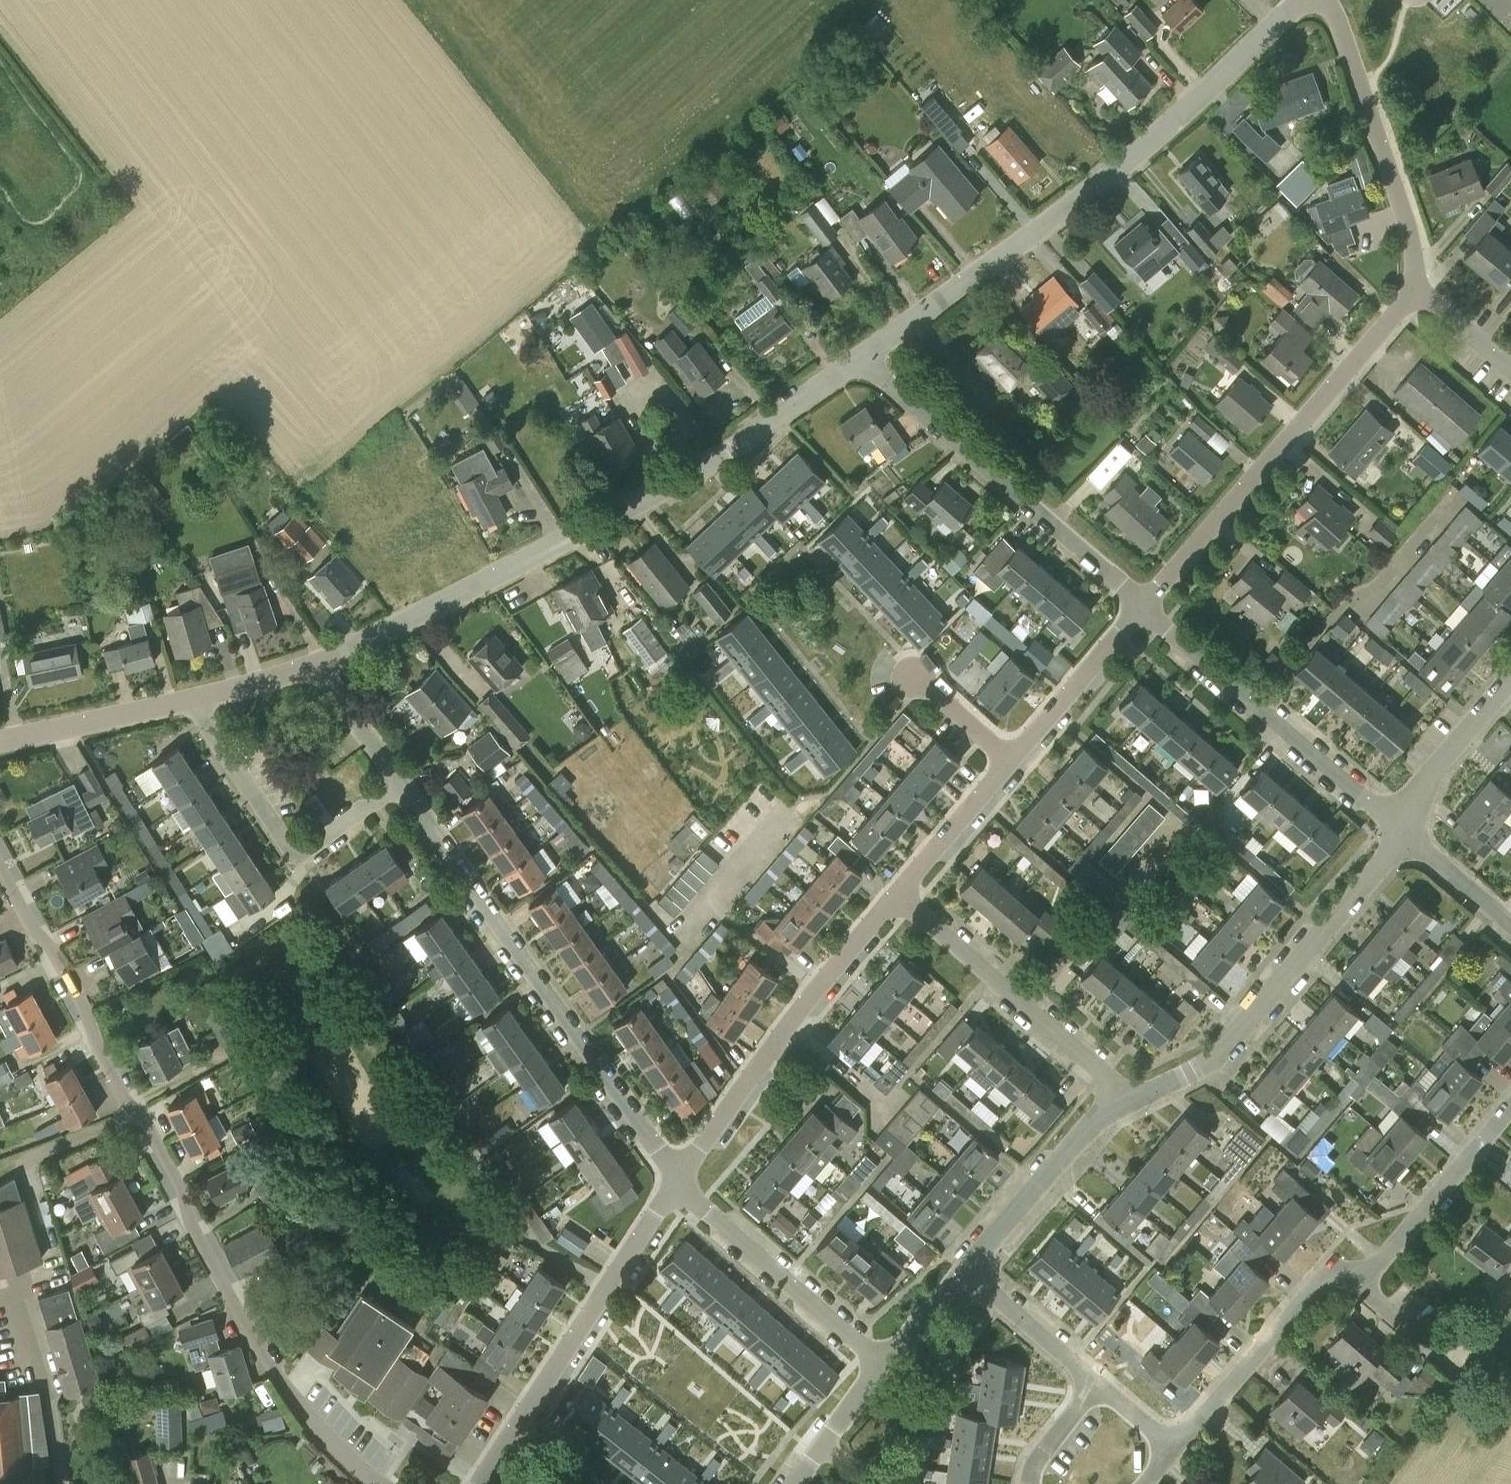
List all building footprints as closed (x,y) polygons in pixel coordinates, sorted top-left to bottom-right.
[(1129,2),(1127,0),(1111,0),(1120,10),(1129,2)] [(1175,1),(1162,13),(1178,31),(1202,9),(1194,0),(1174,0),(1175,1)] [(1145,38),(1157,28),(1136,3),(1124,14),(1145,38)] [(1053,92),(1067,80),(1064,77),(1079,64),(1063,45),(1034,70),(1053,92)] [(1128,106),(1151,85),(1114,45),(1091,66),(1128,106)] [(1266,160),(1279,146),(1264,131),(1262,126),(1322,105),(1311,73),(1272,87),(1276,99),(1254,106),(1244,116),(1245,117),(1234,128),(1266,160)] [(932,94),(920,105),(958,151),(969,142),(958,130),(960,128),(932,94)] [(779,113),(770,120),(780,133),(789,126),(779,113)] [(1461,132),(1469,125),(1462,118),(1455,125),(1461,132)] [(1017,180),(1039,162),(1008,127),(987,145),(1017,180)] [(1347,156),(1353,176),(1359,174),(1369,171),(1361,143),(1347,156)] [(979,193),(939,145),(910,169),(911,170),(891,188),(910,210),(930,193),(950,217),(979,193)] [(1208,212),(1225,198),(1222,194),(1226,190),(1219,181),(1198,156),(1178,173),(1198,197),(1196,199),(1208,212)] [(1446,214),(1459,208),(1457,202),(1482,192),(1469,159),(1430,174),(1446,214)] [(1510,176),(1510,166),(1505,161),(1484,186),(1495,195),(1510,176)] [(709,167),(693,182),(712,204),(725,192),(728,189),(709,167)] [(1298,182),(1288,172),(1275,185),(1285,195),(1295,206),(1309,193),(1322,180),(1312,169),(1298,182)] [(1343,224),(1368,215),(1358,188),(1316,203),(1317,204),(1307,208),(1312,221),(1322,217),(1328,233),(1344,228),(1343,224)] [(898,219),(884,199),(859,217),(890,261),(918,241),(901,217),(898,219)] [(827,240),(838,232),(815,201),(799,213),(822,244),(827,240)] [(1483,273),(1505,245),(1494,235),(1503,225),(1496,218),(1463,256),(1483,273)] [(1211,233),(1199,220),(1186,231),(1208,255),(1218,246),(1231,234),(1222,224),(1211,233)] [(1149,231),(1140,221),(1115,243),(1131,263),(1130,263),(1144,279),(1176,252),(1192,270),(1205,259),(1188,240),(1178,249),(1157,225),(1149,231)] [(1483,273),(1499,286),(1510,272),(1510,250),(1505,245),(1483,273)] [(852,279),(837,260),(840,257),(832,246),(801,269),(797,264),(789,271),(786,273),(799,289),(809,281),(815,289),(818,286),(828,298),(852,279)] [(774,274),(779,270),(766,254),(761,258),(774,274)] [(782,292),(754,256),(744,264),(753,276),(754,275),(757,279),(755,281),(770,301),(782,292)] [(1229,272),(1236,265),(1228,256),(1220,263),(1229,272)] [(1318,263),(1310,257),(1303,257),(1294,268),(1294,275),(1301,281),(1299,284),(1309,292),(1295,307),(1315,325),(1328,309),(1337,316),(1357,294),(1319,261),(1318,263)] [(583,268),(586,280),(599,278),(596,265),(583,268)] [(1279,308),(1292,293),(1272,275),(1259,290),(1279,308)] [(1045,341),(1079,312),(1073,305),(1075,303),(1053,277),(1039,290),(1042,293),(1021,310),(1036,328),(1035,329),(1045,341)] [(585,323),(601,346),(616,337),(591,301),(569,317),(577,328),(585,323)] [(1099,332),(1110,322),(1093,302),(1082,311),(1099,332)] [(683,334),(695,323),(677,304),(666,315),(683,334)] [(760,351),(791,328),(774,305),(742,329),(760,351)] [(1291,381),(1311,358),(1301,349),(1314,334),(1282,307),(1270,321),(1283,332),(1262,356),(1291,381)] [(1164,315),(1174,327),(1183,319),(1172,308),(1164,315)] [(535,312),(536,320),(546,318),(544,310),(535,312)] [(689,349),(672,327),(653,342),(670,364),(675,360),(702,395),(724,378),(698,342),(689,349)] [(1039,371),(1032,364),(1036,360),(1002,329),(971,360),(1004,392),(1027,369),(1034,377),(1031,381),(1052,404),(1054,403),(1066,416),(1085,398),(1051,361),(1039,371)] [(616,337),(601,346),(611,364),(636,349),(625,332),(616,337)] [(1232,373),(1243,360),(1224,344),(1213,356),(1232,373)] [(1454,443),(1480,413),(1420,362),(1394,392),(1454,443)] [(607,375),(594,382),(603,396),(615,389),(607,375)] [(1248,431),(1270,405),(1239,378),(1217,404),(1248,431)] [(468,382),(456,390),(469,409),(481,400),(468,382)] [(482,397),(490,408),(495,404),(497,395),(492,389),(482,397)] [(880,427),(865,406),(840,424),(856,445),(871,435),(886,456),(904,443),(888,421),(880,427)] [(1354,472),(1390,430),(1367,411),(1331,453),(1354,472)] [(601,427),(593,413),(579,421),(586,433),(584,434),(591,446),(582,451),(593,469),(600,465),(601,466),(605,463),(607,467),(636,450),(617,418),(615,419),(601,427)] [(1206,439),(1214,429),(1196,413),(1188,424),(1206,439)] [(1510,450),(1510,435),(1499,425),(1478,449),(1497,466),(1510,450)] [(1204,482),(1222,461),(1188,431),(1169,452),(1204,482)] [(1099,488),(1131,453),(1117,440),(1085,475),(1099,488)] [(1452,463),(1427,441),(1412,458),(1437,480),(1452,463)] [(496,471),(483,446),(451,463),(461,483),(459,485),(471,508),(475,506),(484,524),(505,513),(495,494),(513,485),(504,467),(496,471)] [(797,450),(775,470),(804,501),(807,498),(826,481),(797,450)] [(1497,466),(1510,477),(1510,450),(1497,466)] [(775,470),(753,491),(777,516),(782,522),(800,504),(804,501),(775,470)] [(1144,547),(1168,522),(1130,486),(1134,483),(1124,474),(1105,495),(1114,503),(1107,512),(1144,547)] [(934,493),(920,481),(904,499),(918,511),(922,506),(939,521),(942,517),(953,527),(972,505),(945,481),(934,493)] [(1468,500),(1476,491),(1464,481),(1457,490),(1468,500)] [(1338,506),(1328,497),(1330,495),(1317,484),(1296,509),(1306,518),(1297,529),(1311,541),(1321,529),(1331,538),(1352,514),(1340,504),(1338,506)] [(749,486),(727,506),(756,536),(760,533),(777,516),(753,491),(749,486)] [(1476,491),(1468,500),(1480,509),(1487,500),(1476,491)] [(804,501),(800,504),(809,513),(815,507),(807,498),(804,501)] [(1448,524),(1465,539),(1482,519),(1465,505),(1448,524)] [(727,506),(706,525),(735,556),(753,539),(756,536),(727,506)] [(815,507),(809,513),(817,522),(824,516),(815,507)] [(882,514),(874,523),(880,529),(888,521),(882,514)] [(1510,528),(1510,521),(1503,514),(1495,523),(1507,532),(1510,528)] [(320,546),(293,515),(274,532),(286,546),(291,542),(306,559),(320,546)] [(850,516),(820,544),(839,565),(869,537),(850,516)] [(1384,547),(1397,532),(1379,517),(1366,531),(1384,547)] [(874,523),(865,531),(871,537),(880,529),(874,523)] [(1448,558),(1465,539),(1448,524),(1431,544),(1448,558)] [(706,525),(685,545),(714,576),(735,556),(706,525)] [(756,536),(753,539),(761,548),(768,542),(760,533),(756,536)] [(869,537),(839,565),(859,586),(888,559),(869,537)] [(768,542),(761,548),(770,557),(777,551),(768,542)] [(276,623),(253,560),(248,543),(208,556),(214,574),(215,573),(228,608),(240,604),(250,632),(276,623)] [(662,606),(688,585),(654,543),(629,563),(662,606)] [(94,561),(98,547),(87,544),(83,558),(94,561)] [(1015,585),(1036,561),(1016,544),(996,568),(996,569),(994,572),(982,561),(973,571),(989,584),(1000,572),(1015,585)] [(1431,578),(1448,558),(1431,544),(1415,563),(1431,578)] [(952,574),(960,565),(969,557),(958,546),(942,563),(952,574)] [(1510,582),(1510,553),(1497,569),(1510,582)] [(335,606),(361,583),(335,554),(309,578),(335,606)] [(922,557),(913,565),(920,572),(928,563),(922,557)] [(888,559),(859,586),(879,607),(908,580),(888,559)] [(1033,601),(1055,577),(1036,561),(1015,585),(1033,601)] [(1267,614),(1285,592),(1262,574),(1264,572),(1251,562),(1231,586),(1241,595),(1232,607),(1247,619),(1257,606),(1267,614)] [(1415,597),(1431,578),(1415,563),(1398,583),(1415,597)] [(752,573),(744,565),(737,571),(745,580),(752,573)] [(913,565),(904,573),(911,580),(920,572),(913,565)] [(595,613),(597,618),(613,610),(591,569),(567,582),(572,591),(576,589),(590,615),(595,613)] [(1510,605),(1510,582),(1497,569),(1482,588),(1485,591),(1484,592),(1505,610),(1510,614),(1510,612),(1508,609),(1510,605)] [(1052,617),(1073,593),(1055,577),(1033,601),(1052,617)] [(716,622),(731,610),(706,580),(692,592),(716,622)] [(908,580),(879,607),(899,629),(928,602),(908,580)] [(575,630),(597,618),(595,613),(590,615),(576,589),(572,591),(567,582),(553,589),(575,630)] [(1398,617),(1415,597),(1398,583),(1381,603),(1398,617)] [(195,606),(190,587),(176,591),(181,611),(165,615),(177,654),(210,644),(198,606),(195,606)] [(963,592),(955,600),(961,606),(969,598),(963,592)] [(1493,633),(1510,614),(1505,610),(1484,592),(1468,611),(1493,633)] [(1052,617),(1046,623),(1047,624),(1057,633),(1063,626),(1071,633),(1092,609),(1073,593),(1052,617)] [(984,622),(991,614),(972,597),(965,606),(968,608),(984,622)] [(128,624),(154,616),(149,600),(124,607),(128,624)] [(928,602),(899,629),(919,650),(947,623),(928,602)] [(1381,637),(1398,617),(1381,603),(1365,622),(1381,637)] [(1476,653),(1493,633),(1468,611),(1452,630),(1447,625),(1445,626),(1476,653)] [(747,612),(714,638),(730,658),(732,661),(765,635),(747,612)] [(88,613),(72,613),(72,627),(87,627),(88,613)] [(1341,638),(1347,631),(1355,622),(1344,613),(1337,622),(1331,629),(1341,638)] [(1002,638),(1009,629),(991,614),(984,622),(987,625),(1002,638)] [(656,637),(641,617),(620,632),(646,667),(653,677),(673,663),(666,652),(675,646),(664,631),(656,637)] [(126,669),(155,660),(143,621),(129,625),(133,641),(119,645),(126,669)] [(1460,673),(1476,653),(1445,626),(1439,633),(1445,638),(1434,651),(1460,673)] [(964,648),(973,656),(989,638),(981,631),(979,629),(964,648)] [(1020,654),(1028,645),(1009,629),(1002,638),(1020,654)] [(497,688),(521,666),(493,635),(469,656),(497,688)] [(765,635),(732,661),(736,665),(751,684),(783,658),(765,635)] [(1375,654),(1383,645),(1371,636),(1364,645),(1375,654)] [(567,682),(588,669),(567,637),(547,650),(567,682)] [(30,684),(81,673),(75,643),(24,654),(30,684)] [(1028,645),(1020,654),(1039,670),(1046,661),(1028,645)] [(1383,645),(1375,654),(1386,664),(1394,655),(1383,645)] [(957,674),(973,656),(964,648),(949,666),(957,674)] [(1314,689),(1335,664),(1315,648),(1294,672),(1314,689)] [(1445,690),(1460,673),(1434,651),(1427,659),(1421,654),(1413,663),(1419,668),(1445,690)] [(993,673),(1018,694),(1034,675),(1010,654),(993,673)] [(730,658),(720,665),(726,673),(736,665),(732,661),(730,658)] [(783,658),(751,684),(766,703),(769,707),(802,681),(783,658)] [(1333,705),(1354,681),(1335,664),(1314,689),(1333,705)] [(720,665),(711,673),(717,680),(726,673),(720,665)] [(1413,687),(1421,678),(1410,668),(1402,677),(1413,687)] [(441,733),(470,707),(436,670),(407,696),(441,733)] [(1001,713),(1018,694),(993,673),(977,692),(1001,713)] [(1421,678),(1413,687),(1424,697),(1432,688),(1421,678)] [(802,681),(769,707),(772,710),(787,730),(820,704),(802,681)] [(1352,721),(1373,697),(1354,681),(1333,705),(1352,721)] [(1138,722),(1158,699),(1139,682),(1118,705),(1138,722)] [(515,749),(530,735),(491,690),(477,702),(500,729),(498,730),(515,749)] [(1371,737),(1392,713),(1373,697),(1352,721),(1371,737)] [(1157,739),(1178,715),(1158,699),(1138,722),(1157,739)] [(766,703),(757,711),(762,718),(772,710),(766,703)] [(820,704),(787,730),(805,752),(838,726),(820,704)] [(757,711),(747,719),(753,726),(762,718),(757,711)] [(886,731),(893,737),(910,717),(903,711),(886,731)] [(1392,713),(1371,737),(1390,753),(1411,729),(1392,713)] [(1177,755),(1197,732),(1178,715),(1157,739),(1177,755)] [(838,726),(805,752),(808,756),(824,775),(856,749),(838,726)] [(485,772),(510,753),(489,730),(466,747),(485,772)] [(876,756),(893,737),(886,731),(869,750),(876,756)] [(1109,756),(1115,749),(1095,732),(1089,739),(1109,756)] [(1196,772),(1216,749),(1197,732),(1177,755),(1196,772)] [(918,759),(942,779),(958,759),(935,739),(918,759)] [(101,744),(96,745),(94,749),(95,754),(99,756),(103,755),(106,751),(105,746),(101,744)] [(1067,764),(1091,784),(1107,765),(1084,745),(1067,764)] [(163,781),(189,764),(178,747),(152,764),(163,781)] [(802,749),(793,756),(798,763),(808,756),(802,749)] [(1128,773),(1134,766),(1115,749),(1109,756),(1128,773)] [(1216,749),(1196,772),(1216,789),(1236,766),(1216,749)] [(860,775),(876,756),(869,750),(853,769),(860,775)] [(793,756),(783,764),(789,771),(798,763),(793,756)] [(925,798),(942,779),(918,759),(902,778),(925,798)] [(179,805),(205,788),(189,764),(163,781),(179,805)] [(1074,803),(1091,784),(1067,764),(1051,783),(1074,803)] [(89,806),(107,797),(100,783),(89,766),(78,773),(88,789),(82,792),(89,806)] [(1147,789),(1153,782),(1134,766),(1128,773),(1147,789)] [(1259,807),(1279,784),(1268,774),(1260,767),(1240,791),(1259,807)] [(843,795),(860,775),(853,769),(836,789),(843,795)] [(555,794),(569,783),(559,770),(545,782),(555,794)] [(455,802),(471,789),(456,771),(440,784),(455,802)] [(530,799),(539,791),(523,772),(514,780),(530,799)] [(1505,790),(1489,777),(1472,797),(1499,819),(1500,818),(1510,804),(1510,782),(1505,790)] [(908,818),(925,798),(902,778),(885,798),(908,818)] [(1166,806),(1173,799),(1153,782),(1147,789),(1166,806)] [(93,823),(73,783),(41,799),(47,811),(29,819),(41,843),(70,828),(69,827),(79,822),(82,828),(93,823)] [(1056,823),(1074,803),(1051,783),(1033,803),(1056,823)] [(1280,825),(1300,801),(1279,784),(1259,807),(1280,825)] [(127,812),(135,807),(122,786),(113,791),(127,812)] [(192,825),(218,808),(205,788),(179,805),(192,825)] [(826,815),(843,795),(836,789),(819,809),(826,815)] [(1117,810),(1125,816),(1142,797),(1134,790),(1117,810)] [(546,818),(556,810),(539,791),(530,799),(546,818)] [(476,831),(501,813),(487,793),(462,811),(476,831)] [(1500,818),(1499,819),(1472,797),(1456,815),(1465,823),(1457,832),(1483,855),(1492,845),(1494,848),(1510,829),(1510,828),(1500,818)] [(891,837),(908,818),(885,798),(868,817),(891,837)] [(1173,799),(1166,806),(1186,823),(1192,816),(1173,799)] [(1300,843),(1320,819),(1300,801),(1280,825),(1300,843)] [(1141,810),(1157,824),(1164,816),(1148,802),(1141,810)] [(1039,844),(1056,823),(1033,803),(1016,823),(1039,844)] [(1224,839),(1230,832),(1219,822),(1225,814),(1215,805),(1202,820),(1224,839)] [(140,833),(148,828),(135,807),(127,812),(140,833)] [(207,847),(233,830),(218,808),(192,825),(207,847)] [(563,836),(572,828),(556,810),(546,818),(563,836)] [(1108,835),(1125,816),(1117,810),(1101,829),(1108,835)] [(1149,832),(1157,824),(1141,810),(1133,819),(1149,832)] [(678,854),(707,826),(693,811),(683,821),(685,824),(666,842),(678,854)] [(491,851),(516,833),(501,813),(476,831),(491,851)] [(875,857),(891,837),(868,817),(851,837),(875,857)] [(1142,840),(1149,832),(1133,819),(1126,827),(1142,840)] [(1320,819),(1300,843),(1318,858),(1338,835),(1320,819)] [(789,843),(798,851),(814,833),(804,825),(789,843)] [(1135,849),(1142,840),(1126,827),(1119,835),(1135,849)] [(152,854),(161,849),(148,828),(140,833),(152,854)] [(572,828),(563,836),(579,856),(588,848),(572,828)] [(1091,854),(1108,835),(1101,829),(1084,848),(1091,854)] [(221,868),(247,850),(233,830),(207,847),(221,868)] [(833,850),(845,839),(837,830),(825,841),(833,850)] [(1023,854),(1029,847),(1010,830),(1004,837),(1023,854)] [(1245,857),(1251,850),(1244,844),(1248,839),(1239,831),(1235,836),(1230,832),(1224,839),(1245,857)] [(505,871),(530,853),(516,833),(491,851),(505,871)] [(1128,857),(1135,849),(1119,835),(1112,843),(1128,857)] [(75,903),(105,886),(98,873),(109,867),(96,842),(64,860),(55,865),(75,903)] [(529,850),(542,870),(555,862),(541,842),(529,850)] [(1273,862),(1280,852),(1264,842),(1258,852),(1273,862)] [(367,857),(385,882),(404,869),(386,843),(367,857)] [(783,868),(798,851),(789,843),(774,860),(783,868)] [(1121,865),(1128,857),(1112,843),(1105,851),(1121,865)] [(1042,870),(1048,863),(1029,847),(1023,854),(1042,870)] [(1085,860),(1091,854),(1084,848),(1067,868),(1096,894),(1108,881),(1085,860)] [(165,875),(174,869),(161,849),(152,854),(165,875)] [(694,858),(711,872),(719,863),(702,849),(694,858)] [(1204,869),(1211,875),(1228,855),(1221,849),(1204,869)] [(235,888),(260,871),(247,850),(221,868),(235,888)] [(1266,875),(1272,868),(1251,850),(1245,857),(1266,875)] [(1114,873),(1121,865),(1105,851),(1098,860),(1114,873)] [(530,853),(505,871),(520,891),(545,873),(530,853)] [(825,868),(848,888),(861,873),(838,853),(825,868)] [(597,861),(591,854),(585,859),(591,866),(590,867),(601,879),(610,871),(599,859),(597,861)] [(365,897),(385,882),(367,857),(347,871),(365,897)] [(704,881),(711,872),(694,858),(687,866),(704,881)] [(768,886),(783,868),(774,860),(759,878),(768,886)] [(1048,863),(1042,870),(1062,887),(1068,880),(1048,863)] [(979,905),(999,882),(979,865),(959,888),(979,905)] [(696,889),(704,881),(687,866),(680,875),(696,889)] [(831,908),(848,888),(825,868),(807,888),(831,908)] [(1272,868),(1266,875),(1287,894),(1293,887),(1272,868)] [(178,896),(187,890),(174,869),(165,875),(178,896)] [(260,871),(235,888),(224,895),(238,916),(275,892),(260,871)] [(343,912),(365,897),(347,871),(325,886),(343,912)] [(617,898),(626,890),(610,871),(601,879),(617,898)] [(689,898),(696,889),(680,875),(672,884),(689,898)] [(753,903),(768,886),(759,878),(744,895),(753,903)] [(1241,900),(1264,920),(1281,900),(1258,880),(1241,900)] [(1018,899),(999,882),(979,905),(998,922),(1018,899)] [(682,906),(689,898),(672,884),(665,892),(682,906)] [(544,925),(568,907),(554,887),(535,900),(529,905),(544,925)] [(813,927),(831,908),(807,888),(790,908),(813,927)] [(1178,913),(1195,894),(1188,888),(1171,907),(1178,913)] [(187,890),(178,896),(185,906),(192,917),(200,911),(187,890)] [(634,917),(643,910),(626,890),(617,898),(634,917)] [(674,915),(682,906),(665,892),(657,901),(674,915)] [(1018,899),(998,922),(1018,939),(1027,928),(1043,941),(1058,923),(1023,892),(1018,899)] [(132,936),(132,935),(126,924),(137,918),(123,893),(82,915),(103,953),(110,949),(110,950),(131,938),(130,937),(132,936)] [(1390,913),(1413,933),(1421,939),(1428,931),(1420,924),(1430,913),(1406,893),(1390,913)] [(405,914),(412,924),(432,911),(425,900),(405,914)] [(1247,940),(1264,920),(1241,900),(1224,920),(1247,940)] [(178,910),(185,921),(189,927),(196,923),(192,917),(185,906),(178,910)] [(558,945),(583,927),(568,907),(544,925),(558,945)] [(1162,933),(1178,913),(1171,907),(1155,926),(1162,933)] [(796,948),(813,927),(790,908),(779,921),(774,917),(761,931),(787,953),(793,945),(796,948)] [(1144,942),(1150,935),(1120,909),(1103,928),(1115,938),(1123,929),(1125,926),(1144,942)] [(650,937),(660,929),(643,910),(634,917),(650,937)] [(200,911),(192,917),(196,923),(205,938),(201,940),(202,941),(210,953),(214,960),(233,948),(220,928),(213,932),(200,911)] [(430,951),(455,933),(440,913),(415,931),(430,951)] [(1404,943),(1413,933),(1390,913),(1373,933),(1397,952),(1409,963),(1417,954),(1404,943)] [(393,938),(412,924),(405,914),(386,928),(393,938)] [(1230,960),(1247,940),(1224,920),(1207,940),(1230,960)] [(706,939),(715,947),(730,930),(721,922),(706,939)] [(131,938),(110,950),(130,986),(159,970),(152,958),(164,951),(150,925),(132,935),(132,936),(130,937),(131,938)] [(572,965),(597,947),(583,927),(558,945),(572,965)] [(373,952),(393,938),(386,928),(366,942),(373,952)] [(660,929),(650,937),(667,956),(676,948),(660,929)] [(1115,938),(1114,939),(1124,948),(1133,938),(1123,929),(1115,938)] [(1103,947),(1109,941),(1100,932),(1082,952),(1090,959),(1102,946),(1103,947)] [(1442,957),(1449,963),(1466,943),(1455,934),(1454,932),(1437,952),(1442,957)] [(444,971),(469,953),(455,933),(430,951),(437,962),(427,969),(433,978),(444,971)] [(1388,963),(1397,952),(1373,933),(1357,952),(1381,971),(1380,972),(1393,982),(1400,974),(1388,963)] [(1163,959),(1169,951),(1150,935),(1144,942),(1163,959)] [(17,965),(4,938),(0,940),(0,973),(17,965)] [(701,964),(715,947),(706,939),(691,956),(701,964)] [(1214,979),(1230,960),(1207,940),(1191,959),(1214,979)] [(587,985),(612,968),(597,947),(572,965),(587,985)] [(1183,976),(1189,968),(1169,951),(1163,959),(1183,976)] [(1364,991),(1380,972),(1381,971),(1357,952),(1341,971),(1364,991)] [(469,953),(444,971),(457,989),(482,971),(469,953)] [(1100,993),(1120,970),(1100,953),(1080,976),(1100,993)] [(686,982),(701,964),(691,956),(676,974),(686,982)] [(1432,982),(1449,963),(1442,957),(1425,976),(1432,982)] [(1505,957),(1500,964),(1510,973),(1510,962),(1505,957)] [(881,979),(904,998),(922,977),(899,958),(881,979)] [(735,979),(760,997),(775,977),(750,959),(735,979)] [(373,993),(383,986),(368,965),(358,972),(373,993)] [(612,968),(587,985),(601,1005),(625,987),(612,968)] [(1189,968),(1183,976),(1203,992),(1209,985),(1189,968)] [(1119,1010),(1139,987),(1120,970),(1100,993),(1119,1010)] [(482,971),(457,989),(473,1011),(498,994),(482,971)] [(1510,1036),(1510,981),(1500,971),(1491,981),(1498,988),(1493,995),(1504,1004),(1491,1019),(1510,1036)] [(1416,1001),(1432,982),(1425,976),(1409,995),(1416,1001)] [(746,1017),(760,997),(735,979),(721,999),(746,1017)] [(888,1017),(904,998),(881,979),(865,998),(888,1017)] [(672,1010),(681,1003),(668,985),(658,992),(672,1010)] [(388,1015),(398,1008),(383,986),(373,993),(388,1015)] [(1139,1027),(1159,1004),(1139,987),(1119,1010),(1139,1027)] [(44,1017),(29,991),(5,1004),(0,1007),(0,1021),(8,1035),(44,1017)] [(1338,1034),(1356,1012),(1332,993),(1314,1014),(1338,1034)] [(1413,1004),(1416,1001),(1409,995),(1392,1015),(1379,1004),(1370,1014),(1390,1031),(1413,1004)] [(223,1047),(247,1035),(228,997),(204,1009),(223,1047)] [(1159,1004),(1139,1027),(1159,1044),(1170,1030),(1178,1037),(1200,1011),(1183,997),(1169,1013),(1159,1004)] [(872,1036),(888,1017),(865,998),(849,1017),(872,1036)] [(732,1037),(746,1017),(721,999),(707,1019),(732,1037)] [(934,1021),(941,1027),(958,1008),(951,1002),(934,1021)] [(684,1028),(694,1021),(681,1003),(672,1010),(684,1028)] [(632,1050),(657,1032),(638,1006),(614,1024),(632,1050)] [(496,1045),(521,1027),(507,1007),(482,1024),(496,1045)] [(402,1036),(412,1029),(398,1008),(388,1015),(402,1036)] [(1321,1053),(1338,1034),(1314,1014),(1298,1033),(1321,1053)] [(1385,1036),(1390,1031),(1370,1014),(1363,1023),(1382,1040),(1368,1056),(1363,1051),(1361,1054),(1378,1069),(1397,1047),(1385,1036)] [(44,1017),(8,1035),(20,1057),(31,1050),(31,1051),(55,1038),(44,1017)] [(855,1056),(872,1036),(849,1017),(832,1036),(841,1044),(855,1056)] [(963,1018),(937,1048),(947,1057),(956,1047),(975,1063),(995,1040),(975,1023),(972,1026),(963,1018)] [(1510,1049),(1510,1036),(1491,1019),(1476,1037),(1502,1060),(1510,1049)] [(697,1046),(707,1039),(694,1021),(684,1028),(697,1046)] [(925,1046),(941,1027),(934,1021),(918,1040),(925,1046)] [(153,1079),(181,1065),(181,1064),(194,1057),(178,1025),(136,1046),(153,1079)] [(511,1065),(536,1047),(521,1027),(496,1045),(486,1052),(500,1072),(511,1065)] [(412,1029),(402,1036),(417,1057),(426,1051),(423,1046),(424,1046),(412,1029)] [(646,1069),(671,1052),(657,1032),(632,1050),(646,1069)] [(1314,1063),(1321,1053),(1298,1033),(1282,1052),(1306,1072),(1307,1071),(1314,1077),(1321,1069),(1314,1063)] [(707,1039),(697,1046),(711,1065),(713,1064),(712,1062),(719,1057),(707,1039)] [(420,1061),(423,1067),(433,1060),(434,1061),(455,1046),(451,1040),(420,1061)] [(909,1065),(925,1046),(918,1040),(902,1059),(909,1065)] [(994,1080),(1014,1056),(995,1040),(975,1063),(967,1071),(987,1088),(994,1080)] [(536,1047),(511,1065),(525,1084),(550,1066),(536,1047)] [(1436,1078),(1462,1100),(1480,1078),(1445,1048),(1439,1055),(1448,1063),(1436,1078)] [(661,1089),(685,1071),(671,1052),(646,1069),(661,1089)] [(1291,1090),(1306,1072),(1282,1052),(1266,1072),(1299,1101),(1301,1099),(1291,1090)] [(1374,1074),(1378,1069),(1361,1054),(1355,1061),(1360,1065),(1350,1078),(1357,1084),(1358,1082),(1363,1086),(1364,1085),(1374,1074)] [(0,1058),(0,1078),(13,1072),(4,1056),(0,1058)] [(1014,1056),(994,1080),(1013,1096),(1034,1073),(1014,1056)] [(881,1073),(880,1074),(892,1084),(907,1067),(894,1057),(881,1073)] [(58,1101),(83,1088),(70,1065),(59,1071),(54,1061),(42,1067),(48,1077),(45,1078),(58,1101)] [(880,1074),(881,1073),(873,1065),(869,1063),(867,1065),(861,1072),(873,1082),(880,1074)] [(550,1066),(525,1084),(539,1105),(564,1087),(550,1066)] [(19,1087),(33,1080),(27,1069),(13,1077),(19,1087)] [(685,1071),(661,1089),(671,1104),(696,1086),(685,1071)] [(1290,1113),(1299,1101),(1266,1072),(1250,1090),(1281,1116),(1286,1109),(1290,1113)] [(1034,1073),(1013,1096),(1033,1113),(1053,1090),(1034,1073)] [(885,1093),(892,1084),(880,1074),(873,1082),(885,1093)] [(1365,1086),(1373,1093),(1382,1081),(1374,1074),(1364,1085),(1365,1086)] [(1341,1102),(1357,1084),(1350,1078),(1334,1096),(1341,1102)] [(1447,1117),(1462,1100),(1436,1078),(1421,1095),(1447,1117)] [(910,1096),(901,1107),(907,1111),(922,1124),(932,1112),(917,1100),(924,1092),(918,1087),(910,1096)] [(83,1088),(58,1101),(65,1114),(54,1119),(60,1130),(71,1124),(71,1125),(96,1111),(83,1088)] [(181,1130),(205,1117),(218,1110),(211,1098),(210,1099),(205,1089),(194,1095),(193,1094),(168,1107),(181,1130)] [(964,1115),(970,1108),(950,1091),(944,1098),(964,1115)] [(990,1122),(998,1112),(978,1095),(970,1104),(990,1122)] [(1324,1123),(1341,1102),(1334,1096),(1326,1106),(1320,1101),(1313,1109),(1319,1114),(1317,1116),(1324,1123)] [(464,1127),(474,1120),(460,1100),(451,1107),(464,1127)] [(563,1138),(588,1120),(574,1100),(548,1118),(563,1138)] [(795,1129),(829,1157),(838,1148),(827,1138),(835,1129),(847,1139),(855,1129),(825,1104),(818,1113),(812,1109),(795,1129)] [(907,1111),(901,1107),(885,1126),(905,1143),(915,1132),(900,1119),(907,1111)] [(983,1131),(989,1124),(970,1108),(964,1115),(983,1131)] [(1166,1135),(1189,1155),(1207,1134),(1183,1114),(1166,1135)] [(1381,1135),(1407,1157),(1425,1136),(1399,1114),(1381,1135)] [(1296,1155),(1324,1123),(1317,1116),(1304,1131),(1296,1124),(1281,1142),(1296,1155)] [(205,1117),(181,1130),(193,1154),(205,1148),(209,1157),(220,1151),(216,1142),(218,1141),(205,1117)] [(250,1120),(230,1130),(238,1145),(257,1135),(250,1120)] [(474,1120),(464,1127),(478,1147),(488,1141),(474,1120)] [(577,1158),(603,1140),(588,1120),(563,1138),(577,1158)] [(989,1124),(983,1131),(1003,1148),(1009,1141),(989,1124)] [(1218,1179),(1225,1185),(1262,1142),(1242,1125),(1222,1150),(1234,1160),(1218,1179)] [(887,1151),(894,1157),(905,1143),(885,1126),(873,1139),(887,1151)] [(812,1177),(829,1157),(795,1129),(779,1148),(802,1168),(812,1177)] [(957,1155),(980,1175),(997,1155),(974,1135),(957,1155)] [(1173,1174),(1189,1155),(1166,1135),(1150,1154),(1173,1174)] [(1392,1175),(1407,1157),(1381,1135),(1367,1152),(1357,1144),(1347,1156),(1371,1176),(1381,1165),(1392,1175)] [(591,1178),(617,1160),(603,1140),(577,1158),(591,1178)] [(786,1187),(802,1168),(779,1148),(763,1167),(786,1187)] [(894,1157),(889,1163),(895,1169),(902,1175),(911,1164),(897,1153),(894,1157)] [(1158,1193),(1173,1174),(1150,1154),(1134,1173),(1158,1193)] [(97,1209),(130,1192),(120,1174),(119,1174),(109,1155),(89,1166),(91,1170),(68,1183),(76,1198),(74,1205),(82,1221),(98,1212),(97,1209)] [(502,1182),(512,1175),(498,1155),(488,1162),(502,1182)] [(964,1194),(980,1175),(957,1155),(940,1174),(964,1194)] [(852,1177),(859,1183),(876,1164),(869,1157),(852,1177)] [(617,1160),(591,1178),(605,1197),(599,1201),(602,1207),(609,1202),(615,1212),(638,1195),(629,1182),(631,1180),(617,1160)] [(219,1203),(249,1187),(236,1163),(206,1178),(219,1203)] [(878,1188),(895,1169),(889,1163),(872,1183),(878,1188)] [(263,1199),(295,1181),(287,1166),(254,1184),(263,1199)] [(769,1207),(786,1187),(763,1167),(745,1188),(769,1207)] [(1273,1214),(1299,1237),(1317,1216),(1305,1205),(1314,1195),(1282,1167),(1273,1178),(1276,1182),(1271,1188),(1285,1201),(1273,1214)] [(835,1197),(843,1203),(859,1183),(852,1177),(847,1173),(831,1192),(835,1197)] [(1141,1213),(1158,1193),(1134,1173),(1117,1193),(1141,1213)] [(947,1213),(964,1194),(940,1174),(924,1193),(947,1213)] [(41,1258),(15,1175),(0,1183),(0,1271),(41,1258)] [(515,1202),(525,1195),(512,1175),(502,1182),(515,1202)] [(1210,1204),(1225,1185),(1218,1179),(1202,1198),(1210,1204)] [(879,1213),(886,1206),(866,1189),(860,1197),(879,1213)] [(97,1209),(98,1212),(110,1233),(143,1215),(130,1192),(97,1209)] [(930,1233),(947,1213),(924,1193),(907,1213),(930,1233)] [(1132,1223),(1141,1213),(1117,1193),(1102,1212),(1124,1230),(1117,1238),(1126,1245),(1139,1229),(1132,1223)] [(529,1222),(539,1215),(525,1195),(515,1202),(529,1222)] [(826,1222),(843,1203),(835,1197),(819,1216),(826,1222)] [(1193,1224),(1210,1204),(1202,1198),(1186,1217),(1193,1224)] [(899,1230),(905,1223),(886,1206),(879,1213),(899,1230)] [(785,1234),(794,1224),(779,1210),(770,1221),(785,1234)] [(1283,1256),(1299,1237),(1273,1214),(1257,1233),(1283,1256)] [(539,1215),(529,1222),(543,1242),(553,1235),(539,1215)] [(1068,1224),(1077,1231),(1083,1223),(1074,1215),(1068,1224)] [(809,1242),(826,1222),(819,1216),(802,1236),(809,1242)] [(1177,1243),(1193,1224),(1186,1217),(1169,1237),(1177,1243)] [(905,1223),(899,1230),(918,1247),(924,1240),(905,1223)] [(240,1277),(280,1256),(264,1224),(224,1245),(240,1277)] [(835,1265),(856,1241),(836,1224),(816,1248),(835,1265)] [(1510,1254),(1510,1244),(1484,1224),(1464,1251),(1495,1275),(1510,1254)] [(579,1254),(587,1241),(564,1226),(556,1238),(579,1254)] [(1088,1231),(1080,1241),(1086,1246),(1095,1237),(1088,1231)] [(1053,1235),(1027,1266),(1049,1284),(1075,1254),(1072,1251),(1053,1235)] [(1161,1262),(1177,1243),(1169,1237),(1154,1255),(1161,1262)] [(686,1238),(659,1268),(681,1288),(708,1258),(686,1238)] [(483,1260),(491,1266),(506,1244),(498,1239),(483,1260)] [(855,1281),(875,1258),(856,1241),(835,1265),(855,1281)] [(1080,1241),(1072,1251),(1075,1254),(1078,1256),(1086,1246),(1080,1241)] [(138,1285),(171,1267),(160,1248),(141,1259),(135,1247),(109,1260),(115,1273),(128,1267),(138,1285)] [(875,1258),(855,1281),(875,1298),(903,1265),(884,1249),(876,1258),(875,1258)] [(1116,1250),(1109,1259),(1115,1265),(1123,1256),(1116,1250)] [(1075,1254),(1049,1284),(1072,1303),(1097,1272),(1078,1256),(1075,1254)] [(1223,1278),(1249,1301),(1268,1279),(1242,1256),(1223,1278)] [(708,1258),(681,1288),(703,1308),(730,1277),(708,1258)] [(477,1287),(491,1266),(483,1260),(469,1282),(477,1287)] [(76,1291),(99,1279),(90,1262),(71,1272),(76,1291)] [(526,1285),(551,1301),(563,1283),(538,1266),(526,1285)] [(171,1267),(138,1285),(139,1288),(145,1299),(136,1304),(136,1308),(139,1313),(149,1307),(150,1307),(183,1290),(171,1267)] [(1155,1270),(1147,1280),(1164,1295),(1173,1285),(1162,1276),(1155,1270)] [(1097,1272),(1072,1303),(1094,1322),(1120,1291),(1097,1272)] [(71,1276),(42,1284),(45,1294),(47,1294),(68,1287),(74,1286),(71,1276)] [(730,1277),(703,1308),(724,1327),(752,1296),(730,1277)] [(1233,1318),(1249,1301),(1223,1278),(1207,1296),(1233,1318)] [(463,1308),(477,1287),(469,1282),(455,1303),(463,1308)] [(537,1323),(551,1301),(526,1285),(511,1306),(537,1323)] [(668,1295),(675,1301),(683,1293),(676,1286),(668,1295)] [(100,1397),(96,1383),(97,1383),(68,1287),(38,1297),(67,1392),(79,1389),(83,1402),(100,1397)] [(444,1388),(428,1377),(395,1354),(413,1327),(362,1293),(334,1335),(333,1334),(319,1356),(336,1367),(333,1373),(354,1387),(402,1419),(417,1429),(444,1388)] [(667,1310),(675,1301),(668,1295),(660,1304),(667,1310)] [(752,1296),(724,1327),(746,1346),(773,1316),(752,1296)] [(449,1330),(463,1308),(455,1303),(441,1324),(449,1330)] [(522,1345),(537,1323),(511,1306),(496,1329),(522,1345)] [(1199,1363),(1218,1341),(1192,1319),(1183,1311),(1177,1318),(1186,1326),(1173,1341),(1199,1363)] [(773,1316),(746,1346),(768,1366),(795,1335),(773,1316)] [(1403,1370),(1381,1350),(1383,1349),(1350,1320),(1329,1345),(1343,1357),(1333,1369),(1351,1384),(1365,1369),(1386,1388),(1389,1386),(1403,1370)] [(128,1347),(150,1336),(144,1324),(122,1335),(128,1347)] [(712,1333),(719,1340),(727,1331),(720,1324),(712,1333)] [(506,1369),(522,1345),(496,1329),(481,1352),(506,1369)] [(711,1349),(719,1340),(712,1333),(704,1342),(711,1349)] [(795,1335),(768,1366),(789,1385),(817,1354),(795,1335)] [(220,1351),(216,1337),(187,1346),(194,1369),(212,1363),(222,1393),(250,1384),(238,1346),(220,1351)] [(400,1356),(417,1366),(426,1350),(410,1340),(400,1356)] [(1184,1381),(1199,1363),(1173,1341),(1158,1358),(1150,1350),(1140,1361),(1163,1381),(1172,1370),(1184,1381)] [(444,1388),(417,1429),(450,1452),(487,1397),(474,1389),(484,1374),(446,1349),(428,1377),(444,1388)] [(817,1354),(789,1385),(812,1404),(839,1374),(817,1354)] [(980,1383),(979,1386),(1019,1392),(1023,1364),(983,1358),(980,1383)] [(756,1372),(763,1378),(771,1369),(764,1363),(756,1372)] [(1431,1399),(1447,1382),(1427,1363),(1412,1380),(1398,1395),(1403,1400),(1416,1385),(1431,1399)] [(755,1387),(763,1378),(756,1372),(748,1381),(755,1387)] [(24,1463),(17,1395),(4,1397),(3,1388),(4,1388),(3,1379),(0,1379),(0,1465),(24,1463)] [(954,1379),(953,1387),(966,1389),(967,1381),(954,1379)] [(967,1381),(966,1389),(978,1391),(979,1386),(980,1383),(967,1381)] [(1316,1397),(1298,1381),(1271,1410),(1298,1435),(1319,1411),(1332,1422),(1346,1406),(1325,1387),(1316,1397)] [(623,1385),(615,1394),(622,1399),(630,1390),(623,1385)] [(978,1391),(975,1416),(995,1419),(1015,1422),(1019,1392),(979,1386),(978,1391)] [(588,1388),(562,1421),(585,1439),(611,1406),(608,1404),(588,1388)] [(615,1394),(608,1404),(611,1406),(615,1409),(622,1399),(615,1394)] [(781,1394),(773,1403),(781,1409),(788,1400),(781,1394)] [(156,1450),(181,1449),(180,1409),(180,1403),(154,1404),(156,1450)] [(272,1430),(284,1426),(278,1406),(259,1411),(264,1428),(271,1426),(272,1430)] [(611,1406),(585,1439),(608,1457),(634,1424),(615,1409),(611,1406)] [(223,1410),(189,1421),(193,1432),(208,1426),(209,1430),(228,1425),(223,1410)] [(951,1437),(951,1441),(991,1447),(995,1419),(975,1416),(955,1412),(951,1437)] [(668,1421),(661,1430),(668,1435),(675,1426),(668,1421)] [(634,1424),(608,1457),(631,1475),(657,1442),(653,1440),(634,1424)] [(661,1430),(653,1440),(657,1442),(660,1445),(668,1435),(661,1430)] [(927,1434),(926,1441),(938,1443),(939,1435),(927,1434)] [(939,1435),(938,1443),(950,1445),(951,1441),(951,1437),(939,1435)] [(246,1436),(235,1442),(247,1463),(258,1457),(246,1436)] [(950,1445),(946,1470),(986,1476),(991,1447),(951,1441),(950,1445)] [(631,1475),(642,1483),(661,1483),(680,1460),(660,1445),(657,1442),(631,1475)] [(1303,1480),(1265,1447),(1246,1469),(1252,1474),(1243,1483),(1299,1483),(1303,1480)] [(148,1449),(123,1456),(131,1483),(158,1483),(155,1473),(158,1472),(155,1460),(151,1461),(149,1452),(148,1449)] [(714,1457),(706,1466),(713,1471),(721,1462),(714,1457)] [(661,1483),(698,1483),(703,1479),(699,1476),(680,1460),(661,1483)] [(706,1466),(699,1476),(703,1479),(706,1481),(713,1471),(706,1466)] [(918,1466),(917,1475),(930,1476),(931,1468),(918,1466)] [(944,1483),(985,1483),(986,1476),(946,1470),(944,1483)]
